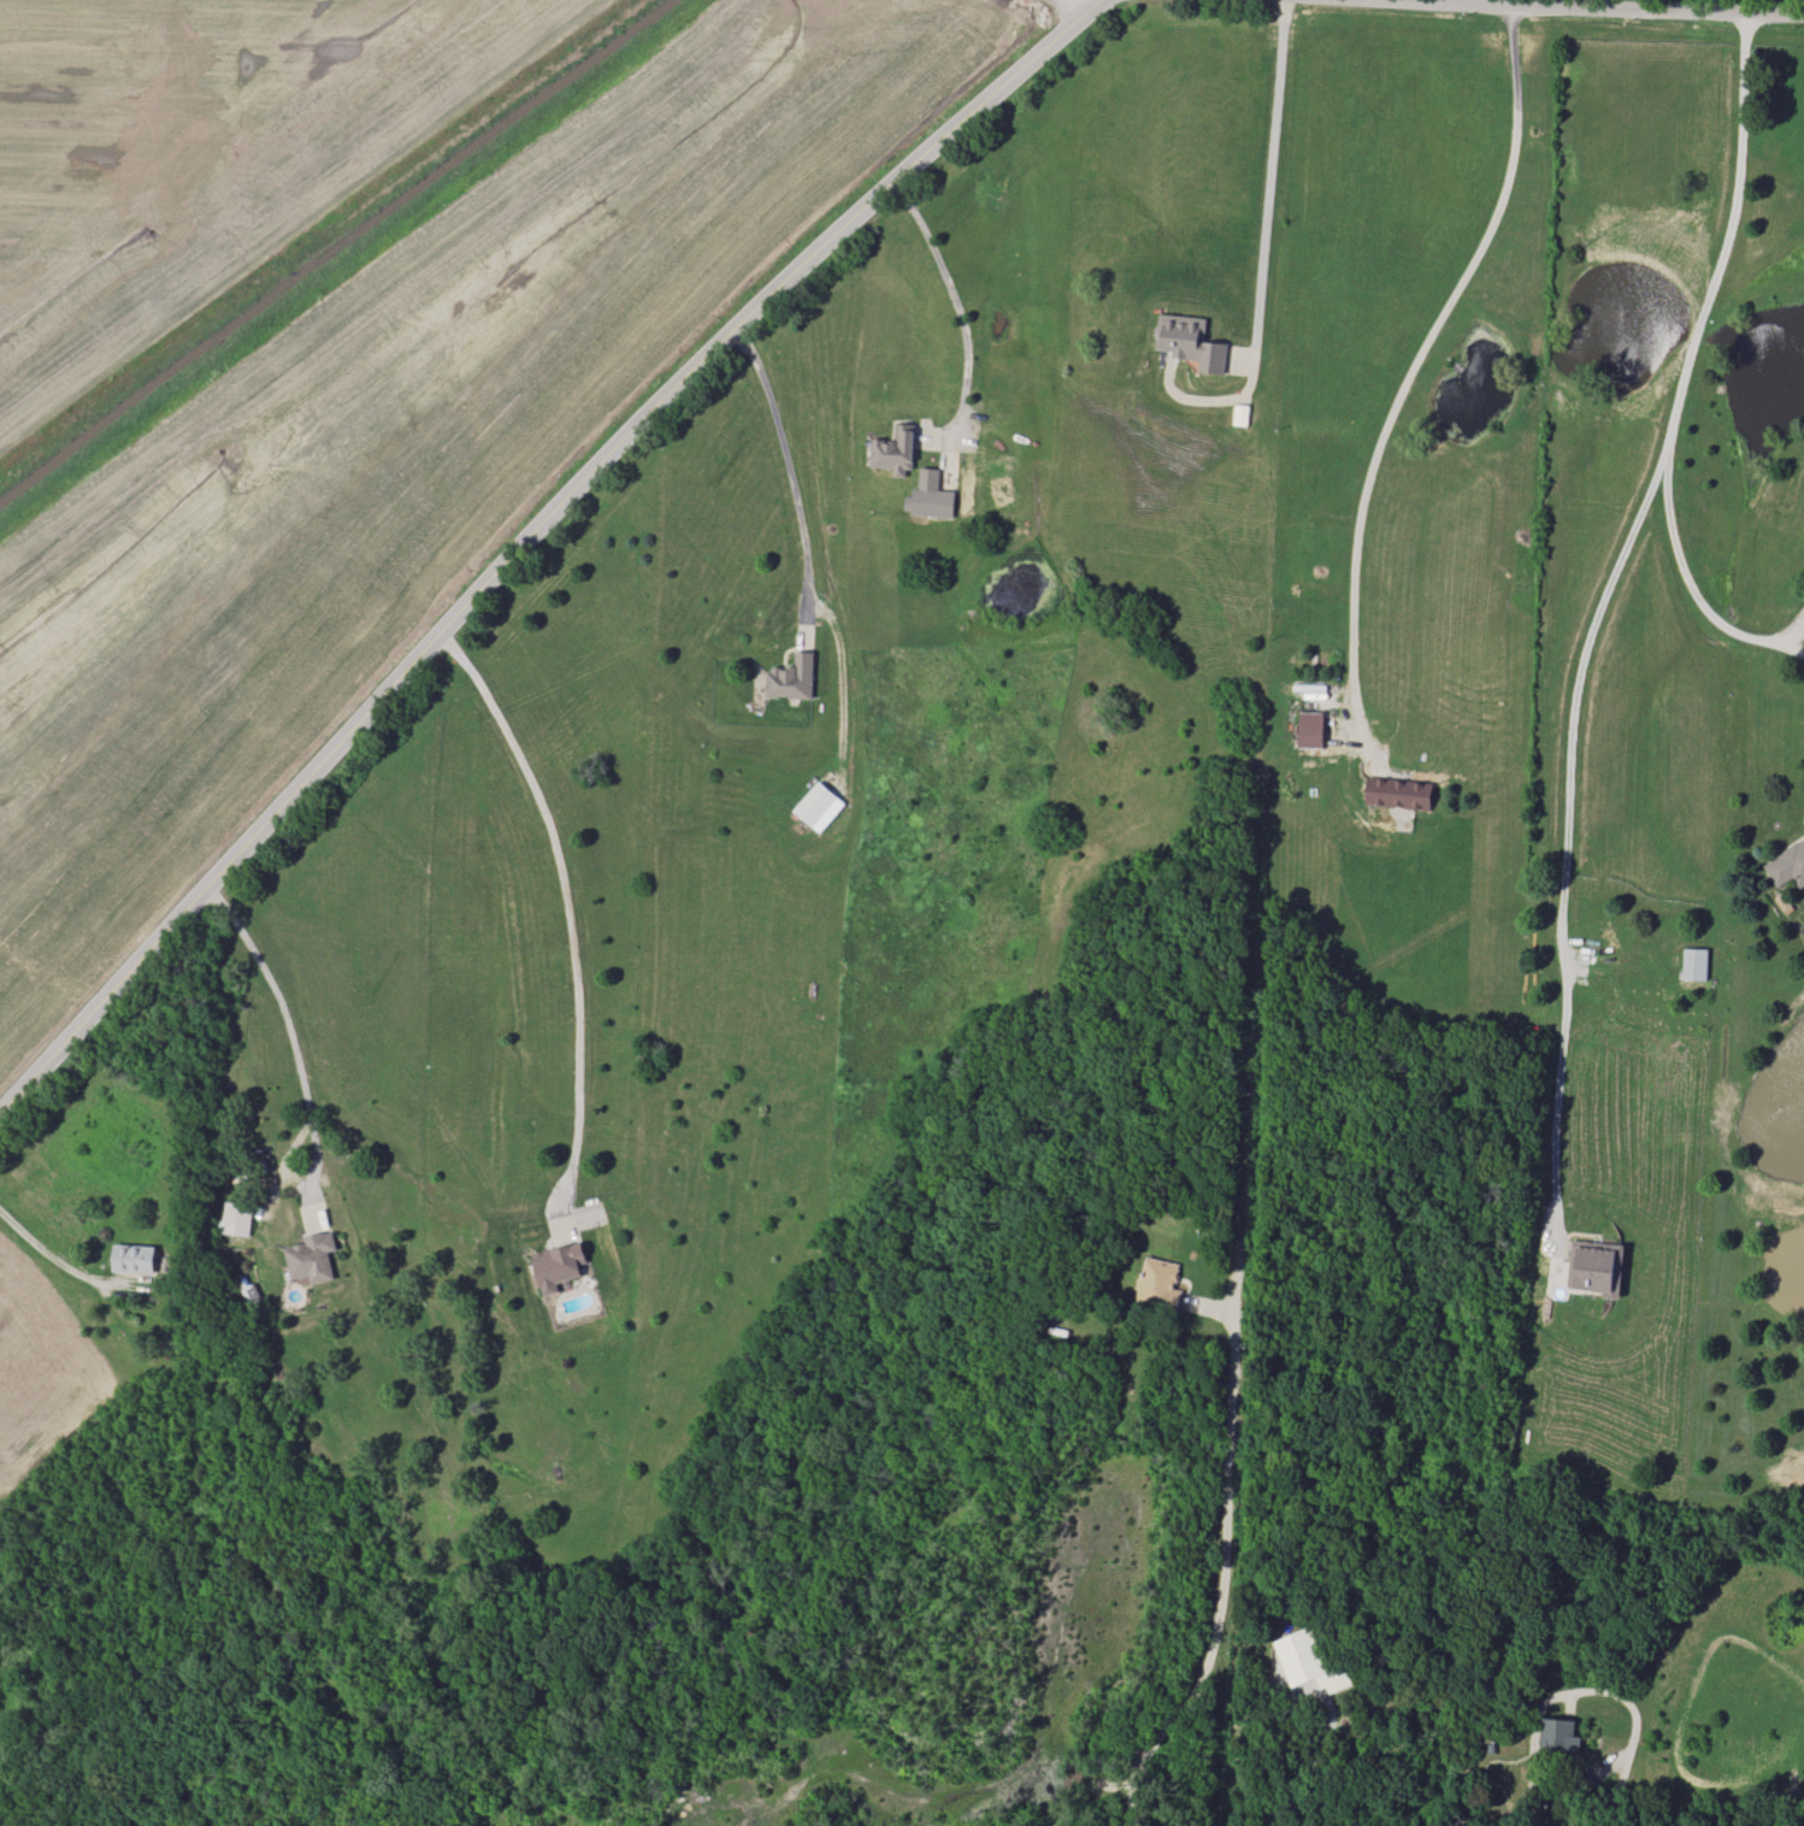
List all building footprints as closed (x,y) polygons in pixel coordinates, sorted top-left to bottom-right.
[(1225,373),(1227,343),(1205,342),(1207,318),(1159,314),(1156,350),(1173,351),(1173,358),(1199,360),(1199,371),(1225,373)] [(872,468),(894,468),(894,476),(912,477),(914,424),(896,423),(895,439),(873,439),(872,468)] [(954,517),(955,491),(939,490),(940,469),(918,468),(917,496),(906,496),(905,514),(954,517)] [(812,698),(814,652),(796,652),(795,668),(767,667),(767,697),(812,698)] [(1324,713),(1300,712),(1300,747),(1324,748),(1324,713)] [(1365,807),(1431,809),(1432,782),(1366,779),(1365,807)] [(822,832),(845,801),(817,781),(794,812),(822,832)] [(1793,877),(1799,888),(1803,885),(1803,839),(1763,864),(1777,887),(1793,877)] [(1683,980),(1707,981),(1708,949),(1683,949),(1683,980)] [(250,1235),(250,1210),(223,1209),(222,1234),(250,1235)] [(306,1243),(284,1248),(292,1280),(309,1275),(311,1284),(334,1278),(328,1252),(337,1249),(332,1230),(305,1237),(306,1243)] [(532,1253),(543,1297),(559,1293),(557,1282),(582,1276),(579,1265),(587,1262),(582,1241),(532,1253)] [(113,1272),(154,1273),(155,1246),(114,1244),(113,1272)] [(1620,1299),(1623,1245),(1611,1244),(1610,1248),(1570,1245),(1567,1288),(1604,1291),(1604,1297),(1620,1299)] [(1179,1264),(1144,1256),(1135,1300),(1176,1309),(1181,1289),(1174,1288),(1179,1264)] [(1352,1685),(1343,1657),(1325,1664),(1312,1627),(1273,1641),(1290,1688),(1319,1678),(1325,1694),(1352,1685)] [(1580,1737),(1573,1736),(1575,1721),(1543,1717),(1539,1750),(1578,1755),(1580,1737)]
